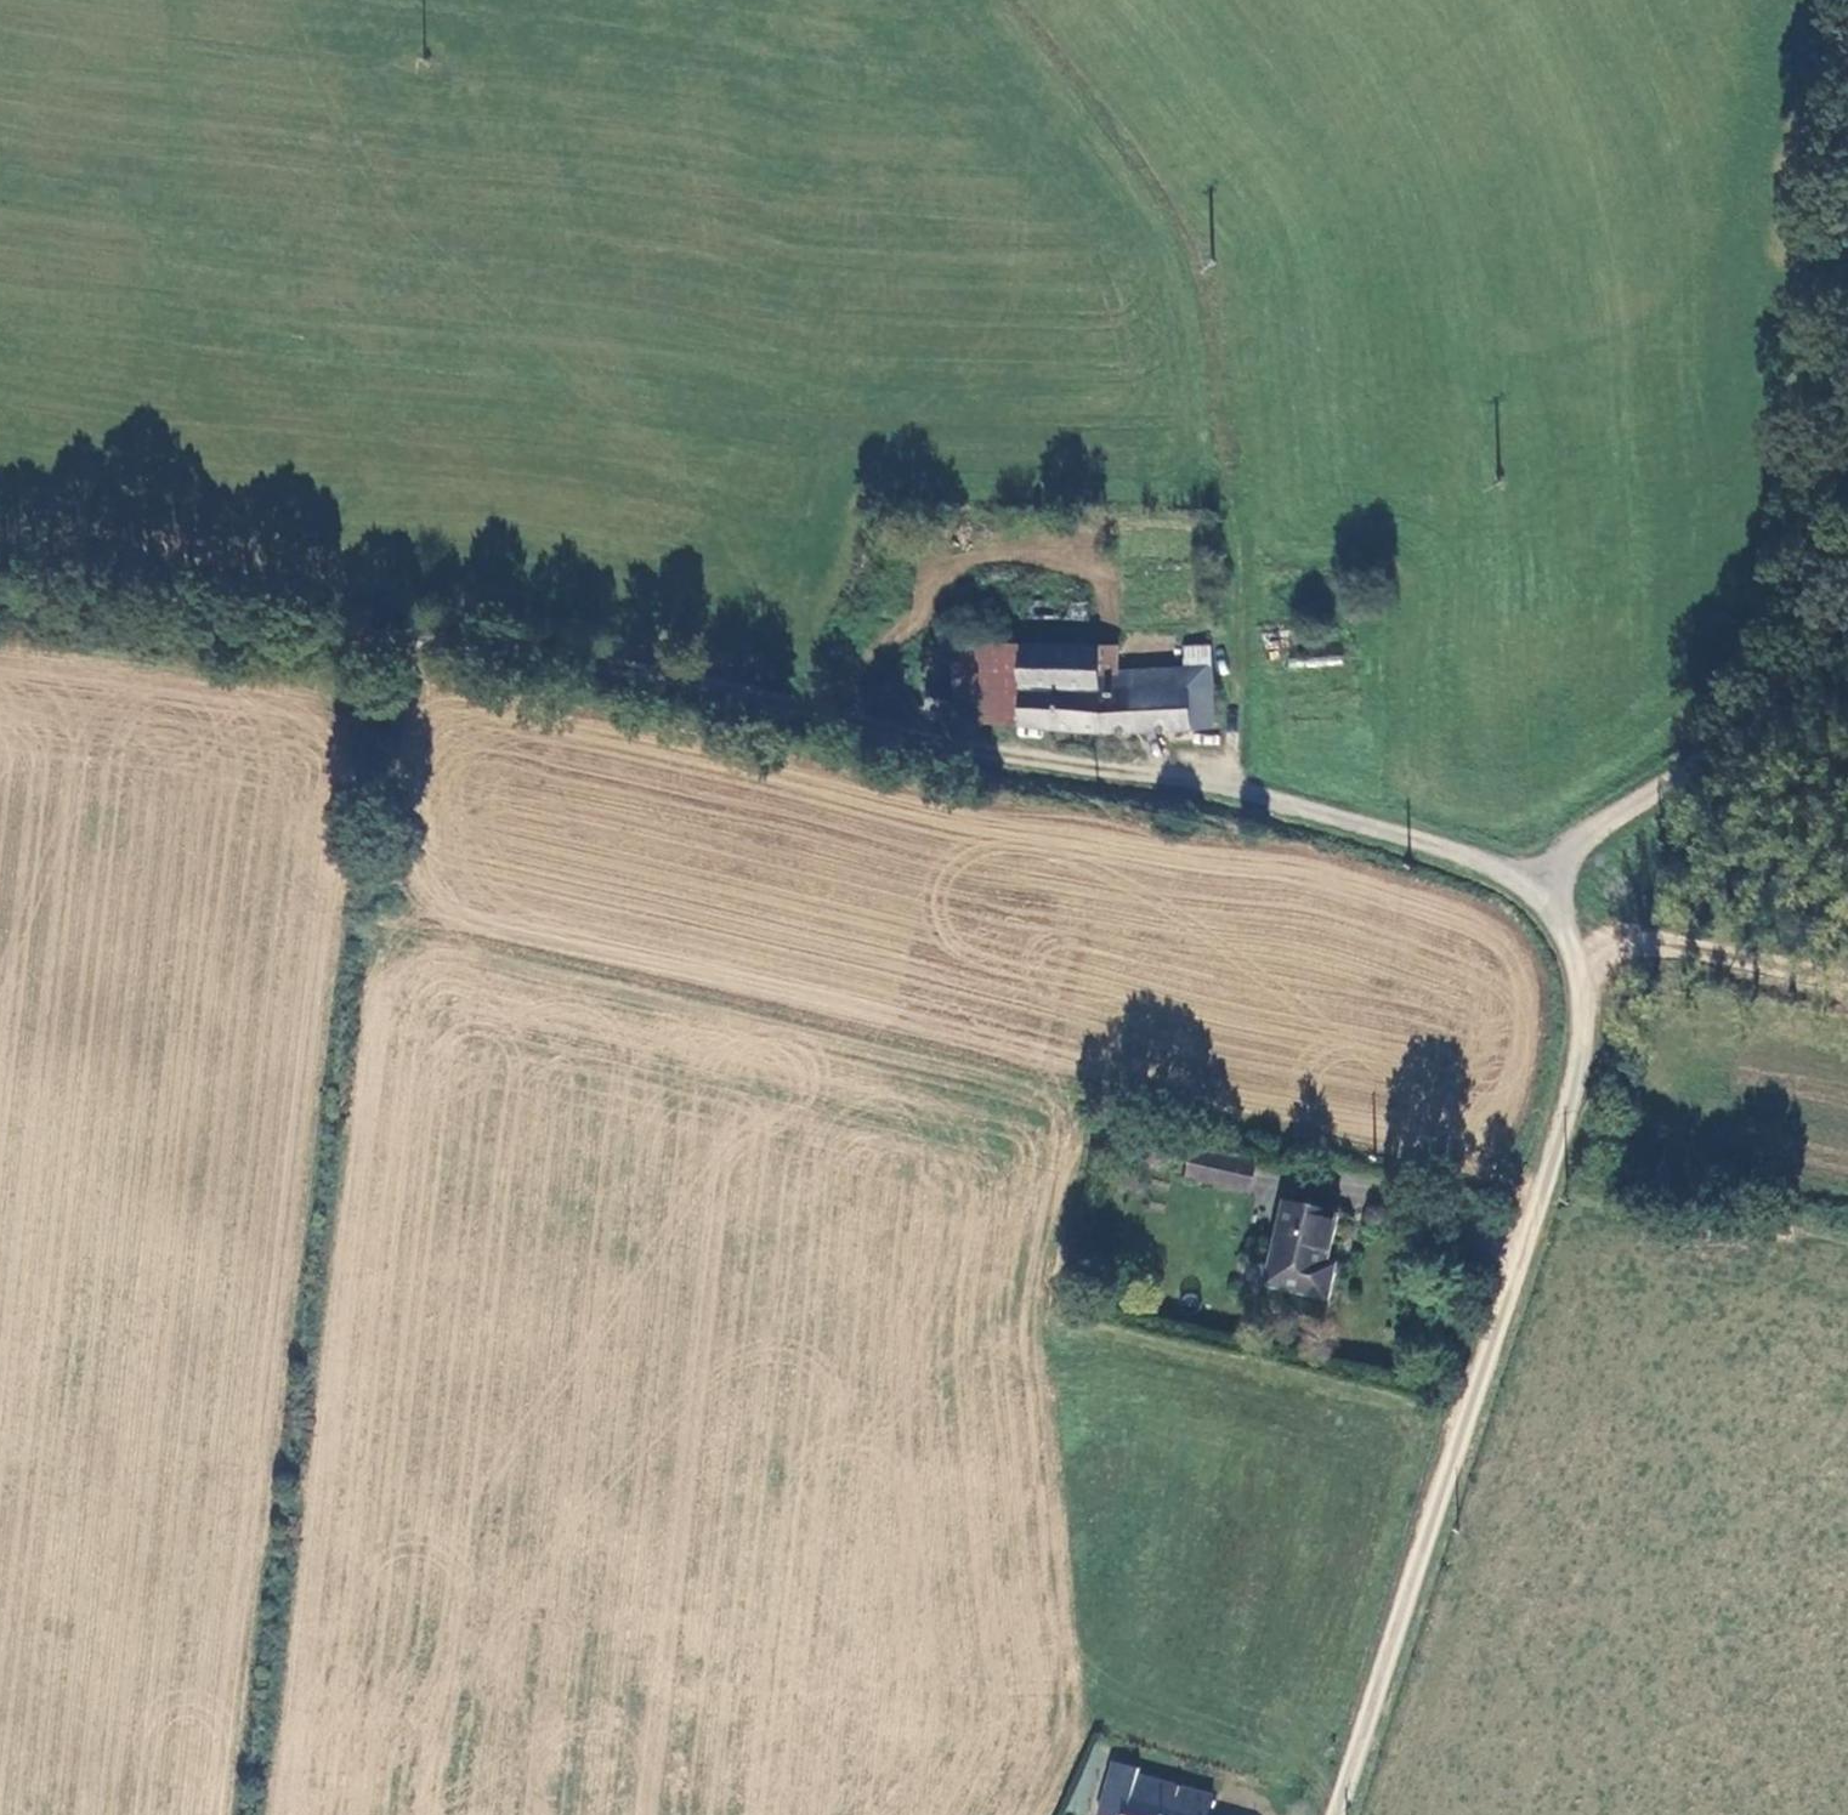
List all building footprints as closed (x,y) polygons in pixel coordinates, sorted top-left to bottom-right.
[(1103,643),(1025,641),(1021,723),(1115,734),(1214,728),(1212,672),(1102,664),(1103,643)] [(1184,1182),(1250,1190),(1255,1155),(1188,1147),(1184,1182)] [(1301,1210),(1283,1285),(1340,1303),(1350,1269),(1339,1267),(1352,1224),(1301,1210)] [(1134,1772),(1123,1814),(1209,1814),(1214,1793),(1134,1772)]
